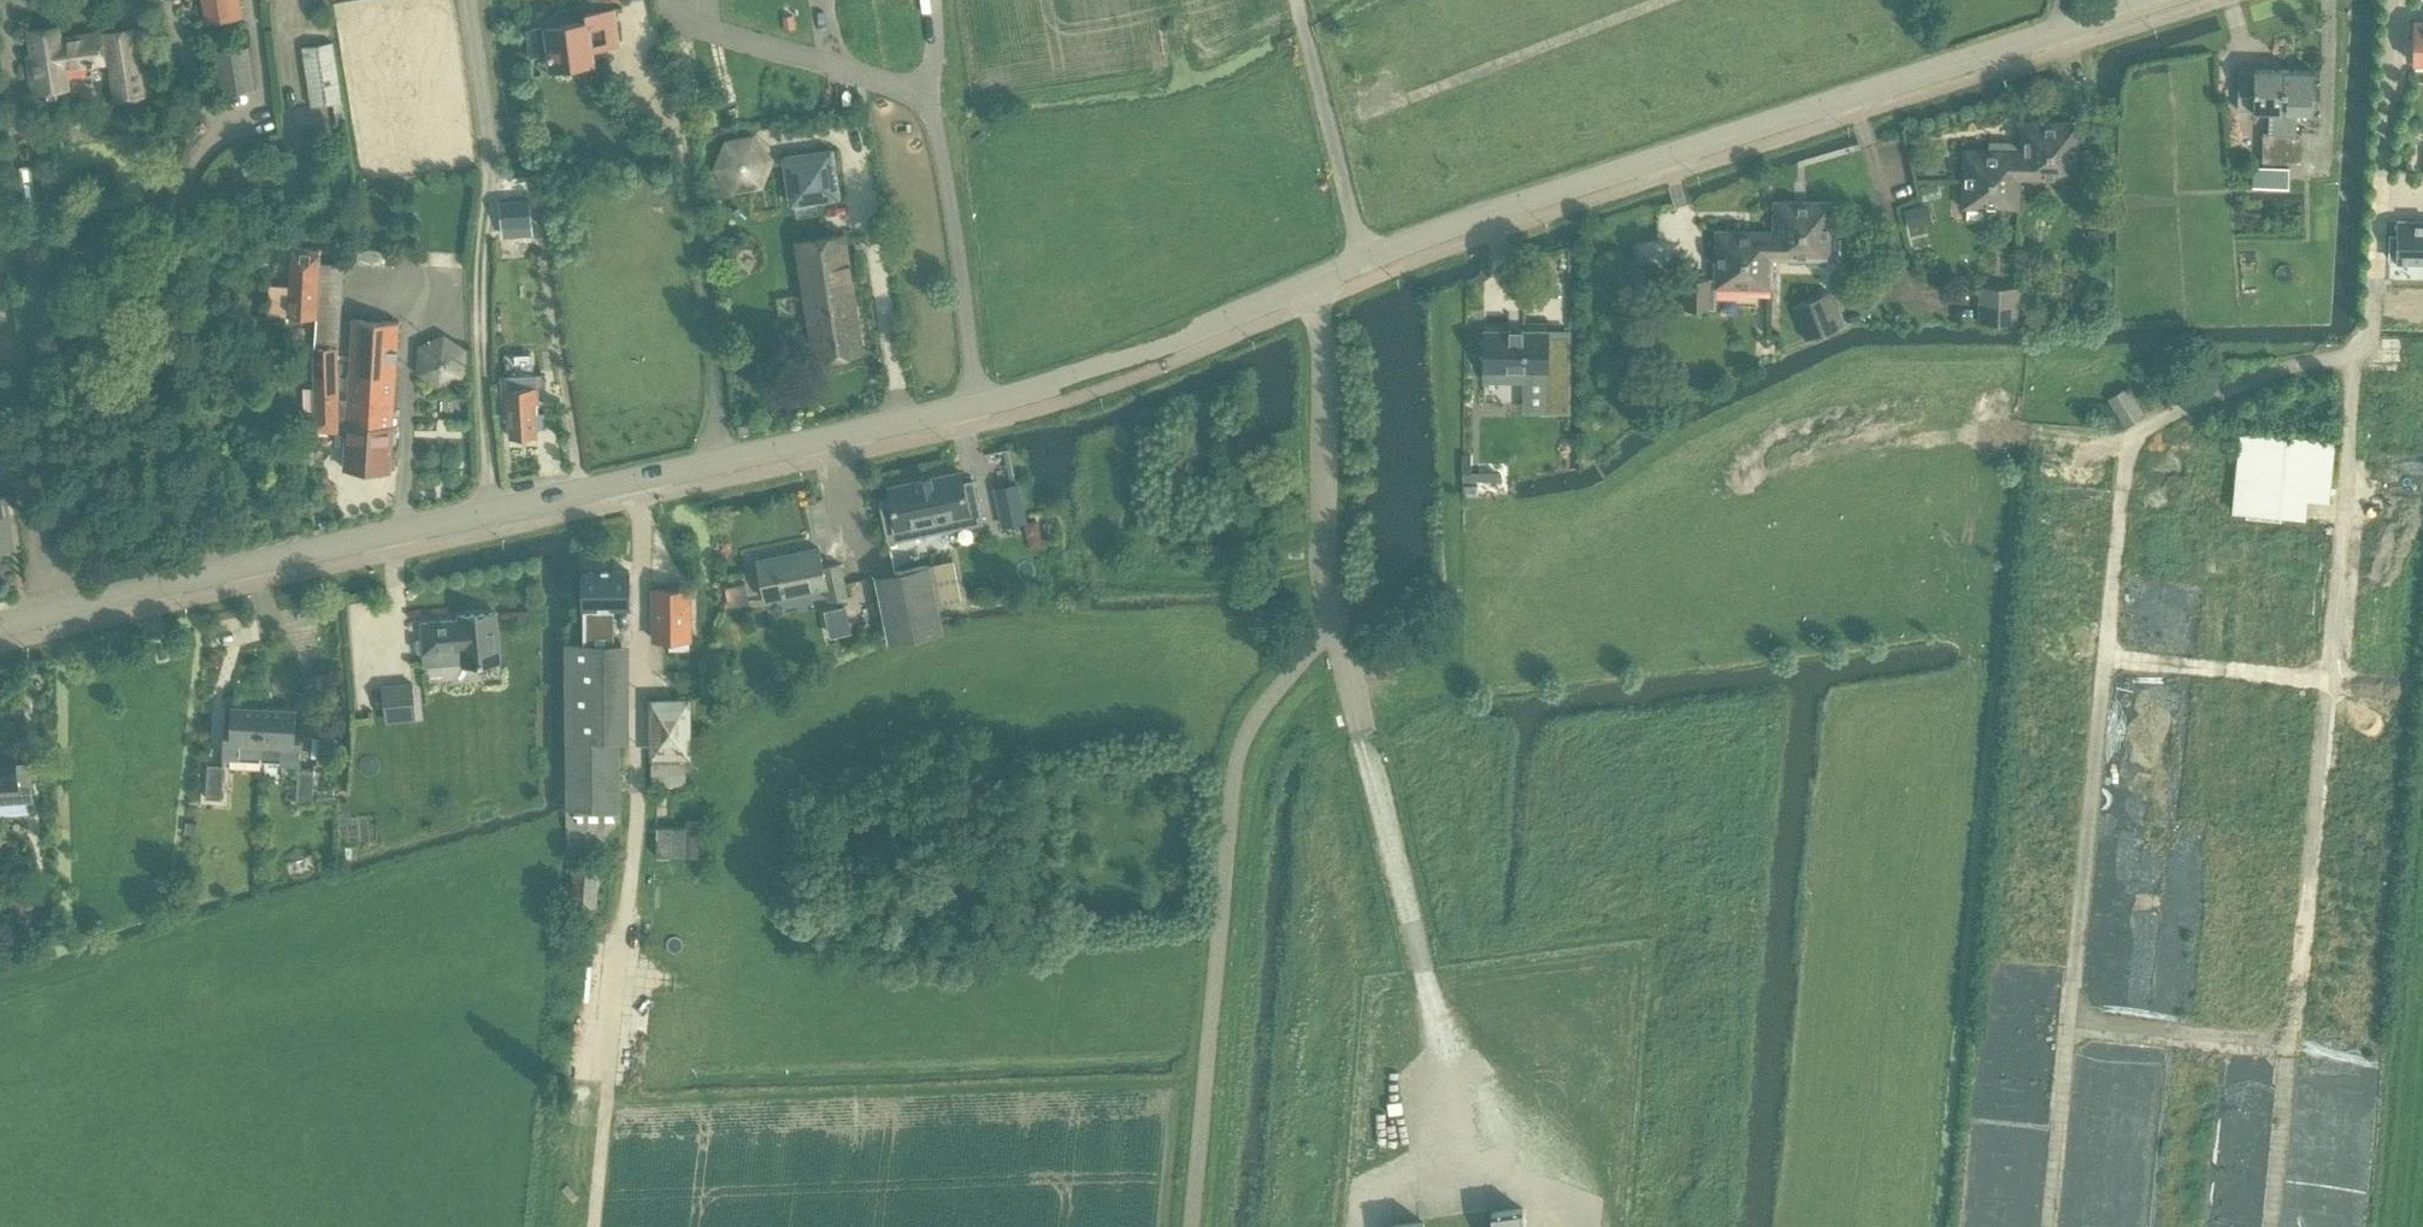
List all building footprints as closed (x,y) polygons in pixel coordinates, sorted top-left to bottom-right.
[(205,21),(237,17),(234,0),(202,0),(205,21)] [(587,20),(526,29),(530,55),(549,52),(551,67),(594,61),(592,46),(618,43),(613,8),(586,12),(587,20)] [(795,29),(794,14),(784,15),(785,30),(795,29)] [(2412,21),(2412,64),(2422,64),(2422,21),(2412,21)] [(34,54),(27,55),(30,78),(37,77),(39,90),(66,85),(63,66),(108,59),(114,99),(143,95),(138,63),(122,66),(116,31),(59,40),(56,26),(30,30),(34,54)] [(306,46),(302,46),(311,106),(315,106),(333,103),(336,124),(344,123),(341,102),(332,42),(306,46)] [(248,45),(215,50),(221,93),(254,88),(248,45)] [(2268,111),(2268,132),(2282,132),(2283,70),(2253,69),(2253,93),(2237,93),(2237,94),(2238,94),(2237,110),(2268,111)] [(2262,132),(2262,147),(2301,148),(2301,133),(2296,133),(2296,112),(2312,112),(2313,70),(2283,70),(2282,132),(2268,132),(2262,132)] [(2020,121),(2019,156),(2019,179),(2077,180),(2078,122),(2020,121)] [(753,137),(727,141),(717,165),(733,187),(761,183),(771,157),(753,137)] [(2301,148),(2262,147),(2262,162),(2300,163),(2301,148)] [(785,155),(783,159),(789,200),(794,204),(796,217),(817,214),(815,200),(834,197),(837,193),(831,152),(826,149),(785,155)] [(2019,209),(2019,179),(2019,156),(1988,156),(1988,151),(1962,150),(1962,209),(2019,209)] [(2251,167),(2252,188),(2288,188),(2288,168),(2251,167)] [(1937,183),(1920,188),(1924,200),(1941,195),(1937,183)] [(528,199),(499,201),(502,226),(531,224),(528,199)] [(1773,199),(1772,234),(1772,257),(1830,258),(1830,200),(1773,199)] [(1904,208),(1909,227),(1934,220),(1928,201),(1904,208)] [(349,226),(359,231),(368,212),(359,207),(349,226)] [(2389,258),(2397,258),(2397,261),(2422,262),(2422,221),(2397,221),(2397,235),(2389,235),(2389,258)] [(1772,257),(1772,234),(1740,234),(1740,229),(1714,228),(1714,277),(1685,277),(1685,307),(1715,308),(1715,286),(1772,287),(1772,257)] [(2102,228),(2090,228),(2090,247),(2102,247),(2102,228)] [(795,239),(814,359),(862,351),(843,232),(795,239)] [(1833,237),(1833,252),(1845,253),(1845,237),(1833,237)] [(293,247),(288,314),(316,316),(320,249),(293,247)] [(318,282),(342,284),(343,263),(319,261),(318,282)] [(1980,287),(1979,305),(2018,306),(2019,287),(1980,287)] [(1793,306),(1800,322),(1836,308),(1829,291),(1793,306)] [(2018,306),(1979,305),(1979,324),(2018,324),(2018,306)] [(1836,308),(1800,322),(1806,339),(1843,325),(1836,308)] [(338,431),(336,431),(336,444),(345,444),(344,468),(390,471),(399,321),(353,318),(347,415),(339,415),(338,431)] [(493,323),(494,335),(505,335),(504,322),(493,323)] [(1483,330),(1483,380),(1545,381),(1545,411),(1569,411),(1570,335),(1569,335),(1547,335),(1547,330),(1522,330),(1522,328),(1520,328),(1520,331),(1511,331),(1511,328),(1508,328),(1508,330),(1483,330)] [(308,413),(307,429),(336,431),(338,431),(339,415),(338,346),(314,347),(315,413),(308,413)] [(537,373),(503,374),(504,409),(504,417),(510,417),(511,435),(513,435),(519,437),(528,437),(533,434),(535,434),(534,402),(539,402),(537,373)] [(2127,387),(2108,399),(2125,426),(2144,414),(2127,387)] [(2231,512),(2304,519),(2306,500),(2328,502),(2333,440),(2239,431),(2231,512)] [(890,497),(879,499),(888,542),(982,522),(973,480),(962,482),(960,471),(930,477),(917,480),(887,486),(890,497)] [(1462,483),(1462,493),(1477,493),(1477,482),(1462,483)] [(1020,501),(1016,483),(994,488),(998,506),(1020,501)] [(14,546),(7,496),(0,497),(0,548),(14,546)] [(1035,520),(1024,522),(1026,534),(1037,531),(1035,520)] [(824,566),(820,544),(758,556),(765,594),(827,582),(830,598),(847,594),(841,563),(824,566)] [(953,558),(928,563),(937,606),(962,601),(953,558)] [(937,606),(928,563),(875,574),(889,640),(942,629),(937,606)] [(609,570),(582,570),(583,643),(610,643),(610,604),(628,604),(628,570),(609,570)] [(651,589),(651,638),(690,638),(690,589),(651,589)] [(423,637),(417,638),(418,650),(424,649),(425,663),(462,660),(462,663),(469,662),(469,666),(481,665),(480,661),(501,659),(496,611),(458,614),(458,618),(421,621),(423,637)] [(412,683),(383,685),(385,716),(414,714),(412,683)] [(225,722),(222,756),(260,759),(263,706),(232,704),(231,722),(225,722)] [(263,706),(260,759),(299,761),(302,726),(295,726),(296,708),(263,706)] [(620,743),(567,743),(567,807),(567,815),(567,841),(567,849),(620,849),(620,743)] [(0,750),(0,801),(31,799),(28,764),(16,765),(15,749),(0,750)] [(318,757),(317,764),(327,765),(328,757),(318,757)] [(650,786),(686,786),(686,760),(650,760),(650,786)] [(205,796),(221,797),(223,763),(207,762),(205,796)] [(296,802),(312,803),(314,769),(298,768),(296,802)] [(657,826),(656,856),(698,856),(699,821),(685,821),(685,826),(657,826)] [(570,901),(596,903),(599,864),(573,862),(570,901)] [(1497,1209),(1499,1226),(1527,1226),(1523,1205),(1497,1209)] [(1497,1209),(1422,1218),(1423,1226),(1499,1226),(1497,1209)] [(1422,1218),(1390,1222),(1391,1226),(1423,1226),(1422,1218)]
